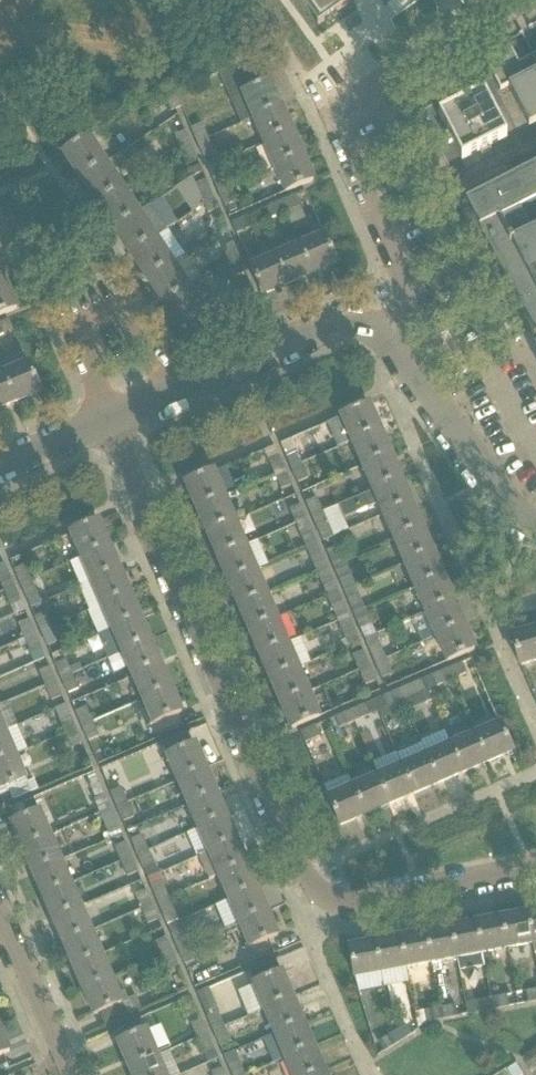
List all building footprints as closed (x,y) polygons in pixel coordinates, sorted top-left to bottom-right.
[(312,13),(319,22),(317,24),(318,26),(324,22),(335,14),(352,2),(350,0),(349,1),(347,0),(303,0),(312,13)] [(518,64),(507,42),(482,59),(498,90),(507,86),(527,125),(535,121),(535,55),(518,64)] [(308,186),(271,79),(239,90),(276,197),(308,186)] [(482,155),(491,150),(489,146),(507,137),(497,119),(501,117),(497,108),(493,110),(484,92),(466,101),(464,97),(455,102),(457,106),(439,115),(448,133),(444,135),(449,144),(453,142),(462,160),(480,151),(482,155)] [(63,150),(169,331),(206,309),(162,234),(156,237),(126,186),(134,181),(119,155),(106,162),(90,134),(63,150)] [(465,200),(534,335),(535,334),(535,164),(465,200)] [(320,229),(242,264),(258,298),(336,263),(320,229)] [(14,309),(0,267),(0,314),(14,309)] [(10,330),(5,319),(0,322),(0,335),(10,330)] [(0,369),(0,408),(40,393),(26,359),(0,369)] [(347,429),(352,442),(380,430),(369,405),(342,417),(347,429)] [(328,423),(333,435),(347,429),(342,417),(328,423)] [(352,442),(347,429),(333,435),(339,448),(352,442)] [(352,442),(363,466),(390,455),(380,430),(352,442)] [(280,442),(285,454),(296,449),(291,437),(280,442)] [(264,449),(269,461),(279,456),(274,444),(264,449)] [(285,454),(292,468),(302,464),(296,449),(285,454)] [(363,466),(374,491),(401,479),(390,455),(363,466)] [(269,461),(275,475),(286,471),(279,456),(269,461)] [(302,464),(292,468),(298,482),(308,478),(302,464)] [(186,484),(197,509),(225,497),(229,495),(237,492),(226,467),(186,484)] [(286,471),(275,475),(281,490),(292,485),(286,471)] [(374,491),(339,506),(344,519),(379,504),(384,515),(411,504),(401,479),(374,491)] [(197,509),(208,533),(235,521),(225,497),(197,509)] [(306,503),(313,517),(323,513),(317,498),(306,503)] [(384,515),(395,540),(422,528),(411,504),(384,515)] [(290,510),(296,524),(306,519),(300,505),(290,510)] [(344,519),(339,506),(323,513),(329,527),(333,534),(348,528),(344,519)] [(323,513),(313,517),(319,531),(329,527),(323,513)] [(306,519),(296,524),(302,538),(313,534),(306,519)] [(208,533),(218,558),(246,546),(235,521),(208,533)] [(71,534),(82,558),(110,546),(99,522),(71,534)] [(329,527),(319,531),(322,539),(333,534),(329,527)] [(395,540),(405,564),(433,552),(422,528),(395,540)] [(302,538),(305,545),(316,541),(313,534),(302,538)] [(321,554),(316,541),(305,545),(311,558),(321,554)] [(82,558),(70,563),(80,587),(92,582),(120,570),(110,546),(82,558)] [(218,558),(229,582),(256,570),(246,546),(218,558)] [(328,551),(334,566),(344,562),(338,547),(328,551)] [(405,564),(416,589),(443,577),(433,552),(405,564)] [(311,558),(317,573),(327,568),(321,554),(311,558)] [(344,562),(334,566),(340,580),(351,576),(344,562)] [(0,565),(0,575),(8,572),(4,563),(0,565)] [(15,570),(21,584),(31,580),(25,566),(15,570)] [(327,568),(317,573),(323,587),(334,583),(327,568)] [(92,582),(102,606),(130,594),(120,570),(92,582)] [(229,582),(239,606),(266,595),(256,570),(229,582)] [(4,592),(15,587),(9,573),(0,576),(0,581),(4,592)] [(340,580),(344,590),(355,585),(351,576),(340,580)] [(416,589),(426,613),(454,601),(443,577),(416,589)] [(31,580),(21,584),(27,599),(38,595),(31,580)] [(92,582),(80,587),(90,611),(102,606),(92,582)] [(323,587),(327,597),(338,593),(334,583),(323,587)] [(359,596),(355,585),(344,590),(349,600),(359,596)] [(15,587),(4,592),(11,606),(21,602),(15,587)] [(342,603),(338,593),(327,597),(332,607),(342,603)] [(102,606),(112,629),(140,617),(130,594),(102,606)] [(38,595),(27,599),(30,607),(41,603),(38,595)] [(239,606),(249,631),(277,619),(266,595),(239,606)] [(349,600),(355,615),(366,610),(359,596),(349,600)] [(426,613),(437,638),(464,626),(454,601),(426,613)] [(21,602),(11,606),(14,614),(25,610),(21,602)] [(332,607),(338,622),(348,617),(342,603),(332,607)] [(102,606),(90,611),(87,612),(97,636),(112,629),(102,606)] [(366,610),(355,615),(361,629),(372,625),(366,610)] [(35,618),(41,632),(52,627),(46,613),(35,618)] [(437,638),(426,613),(413,619),(423,643),(437,638)] [(112,629),(123,653),(150,641),(140,617),(112,629)] [(348,617),(338,622),(344,636),(355,632),(348,617)] [(249,631),(260,655),(287,643),(277,619),(249,631)] [(19,624),(25,639),(35,634),(29,620),(19,624)] [(361,629),(365,639),(376,635),(372,625),(361,629)] [(464,626),(437,638),(448,663),(475,651),(464,626)] [(52,627),(41,632),(47,646),(58,642),(52,627)] [(112,629),(97,636),(107,660),(123,653),(112,629)] [(511,637),(520,666),(520,669),(535,664),(535,630),(511,637)] [(358,640),(355,632),(344,636),(348,644),(358,640)] [(35,634),(25,639),(31,654),(42,649),(35,634)] [(380,645),(376,635),(365,639),(370,649),(380,645)] [(299,639),(287,643),(298,668),(309,663),(299,639)] [(123,653),(133,677),(161,665),(150,641),(123,653)] [(260,655),(270,680),(298,668),(287,643),(260,655)] [(370,649),(376,664),(387,659),(380,645),(370,649)] [(42,649),(31,654),(34,662),(45,657),(42,649)] [(352,656),(359,670),(369,666),(363,651),(352,656)] [(387,659),(376,664),(382,678),(393,674),(387,659)] [(55,665),(62,679),(72,675),(66,660),(55,665)] [(462,664),(448,670),(452,680),(466,674),(462,664)] [(133,677),(143,701),(171,689),(161,665),(133,677)] [(369,666),(359,670),(365,685),(375,680),(369,666)] [(39,672),(45,686),(56,682),(49,667),(39,672)] [(270,680),(281,704),(308,692),(298,668),(270,680)] [(452,680),(448,670),(433,676),(437,687),(452,680)] [(72,675),(62,679),(68,694),(78,689),(72,675)] [(56,682),(45,686),(51,701),(62,696),(56,682)] [(413,685),(399,691),(403,702),(417,696),(413,685)] [(171,689),(143,701),(153,725),(181,713),(171,689)] [(384,698),(374,702),(382,719),(394,714),(391,707),(403,702),(399,691),(387,696),(384,698)] [(308,692),(281,704),(292,729),(319,717),(308,692)] [(364,706),(350,712),(354,723),(369,717),(364,706)] [(76,712),(82,727),(93,722),(86,708),(76,712)] [(354,723),(350,712),(335,719),(339,729),(354,723)] [(59,719),(65,734),(76,729),(70,715),(59,719)] [(93,722),(82,727),(88,741),(99,737),(93,722)] [(501,725),(476,736),(488,763),(513,753),(501,725)] [(301,733),(305,743),(320,736),(315,726),(301,733)] [(76,729),(65,734),(72,748),(82,744),(76,729)] [(445,731),(421,742),(422,744),(427,757),(439,784),(464,774),(452,746),(445,731)] [(15,755),(5,732),(0,734),(0,762),(15,755)] [(476,736),(452,746),(464,774),(488,763),(476,736)] [(422,744),(397,755),(403,767),(415,795),(439,784),(427,757),(422,744)] [(168,757),(178,781),(206,769),(195,745),(168,757)] [(0,762),(0,791),(25,780),(15,755),(0,762)] [(403,767),(378,778),(390,806),(415,795),(403,767)] [(178,781),(188,805),(216,793),(206,769),(178,781)] [(348,776),(323,787),(329,799),(341,827),(366,816),(354,789),(348,776)] [(378,778),(354,789),(366,816),(390,806),(378,778)] [(34,780),(9,791),(13,801),(38,790),(34,780)] [(111,793),(117,808),(128,803),(122,789),(111,793)] [(188,805),(199,829),(226,817),(216,793),(188,805)] [(94,801),(101,815),(111,810),(105,796),(94,801)] [(128,803),(117,808),(124,822),(134,817),(128,803)] [(111,810),(101,815),(107,830),(117,825),(111,810)] [(17,822),(12,824),(23,848),(50,837),(40,812),(17,822)] [(199,829),(209,852),(236,840),(226,817),(199,829)] [(132,840),(138,855),(148,850),(142,836),(132,840)] [(23,848),(33,872),(61,860),(50,837),(23,848)] [(210,880),(219,876),(247,864),(236,840),(209,852),(199,857),(210,880)] [(115,848),(121,862),(132,858),(125,843),(115,848)] [(148,850),(138,855),(144,869),(155,865),(148,850)] [(132,858),(121,862),(127,877),(138,872),(132,858)] [(33,872),(43,896),(71,884),(61,860),(33,872)] [(219,876),(230,900),(257,888),(247,864),(219,876)] [(152,888),(158,902),(169,898),(163,883),(152,888)] [(43,896),(54,920),(81,908),(71,884),(43,896)] [(230,900),(240,923),(267,911),(257,888),(230,900)] [(135,896),(141,910),(152,905),(146,891),(135,896)] [(169,898),(158,902),(165,917),(175,912),(169,898)] [(152,905),(141,910),(148,924),(158,920),(152,905)] [(54,920),(64,943),(91,932),(81,908),(54,920)] [(267,911),(240,923),(250,948),(278,936),(267,911)] [(527,914),(533,944),(535,955),(535,954),(535,912),(527,914)] [(527,914),(502,919),(508,948),(533,944),(527,914)] [(502,919),(477,924),(482,953),(508,948),(502,919)] [(477,924),(451,929),(457,958),(482,953),(477,924)] [(451,929),(426,934),(432,963),(457,958),(451,929)] [(173,935),(179,950),(191,945),(185,930),(173,935)] [(64,943),(74,967),(101,955),(91,932),(64,943)] [(426,934),(400,939),(406,968),(432,963),(426,934)] [(156,943),(162,957),(172,953),(166,938),(156,943)] [(400,939),(375,944),(381,973),(406,968),(400,939)] [(375,944),(349,949),(355,978),(359,993),(384,988),(381,973),(375,944)] [(191,945),(179,950),(185,965),(197,959),(191,945)] [(172,953),(162,957),(168,972),(179,967),(172,953)] [(74,967),(84,991),(112,979),(101,955),(74,967)] [(254,985),(265,1010),(292,998),(282,973),(254,985)] [(112,979),(84,991),(95,1015),(100,1013),(105,1026),(128,1016),(112,979)] [(196,994),(213,1032),(225,1027),(208,989),(196,994)] [(526,991),(529,1003),(535,1001),(535,990),(526,991)] [(506,997),(491,1000),(493,1010),(508,1007),(506,997)] [(265,1010),(275,1034),(303,1022),(292,998),(265,1010)] [(491,1000),(465,1005),(467,1015),(493,1010),(491,1000)] [(455,1007),(441,1010),(442,1019),(457,1017),(455,1007)] [(442,1019),(441,1010),(424,1013),(426,1023),(442,1019)] [(191,1025),(198,1039),(208,1035),(202,1020),(191,1025)] [(303,1022),(275,1034),(286,1059),(314,1047),(303,1022)] [(405,1026),(393,1033),(399,1043),(411,1035),(405,1026)] [(225,1027),(213,1032),(220,1048),(231,1043),(225,1027)] [(9,1052),(0,1030),(0,1056),(9,1052)] [(119,1044),(130,1068),(157,1057),(146,1032),(119,1044)] [(399,1043),(393,1033),(378,1042),(384,1052),(399,1043)] [(208,1035),(198,1039),(204,1054),(215,1049),(208,1035)] [(293,1074),(315,1074),(324,1071),(314,1047),(286,1059),(293,1074)] [(225,1056),(229,1066),(233,1074),(245,1074),(240,1062),(235,1052),(225,1056)] [(531,1054),(521,1060),(529,1073),(535,1068),(535,1061),(531,1054)] [(133,1074),(165,1074),(157,1057),(130,1068),(133,1074)] [(507,1070),(510,1074),(523,1074),(516,1065),(507,1070)]
